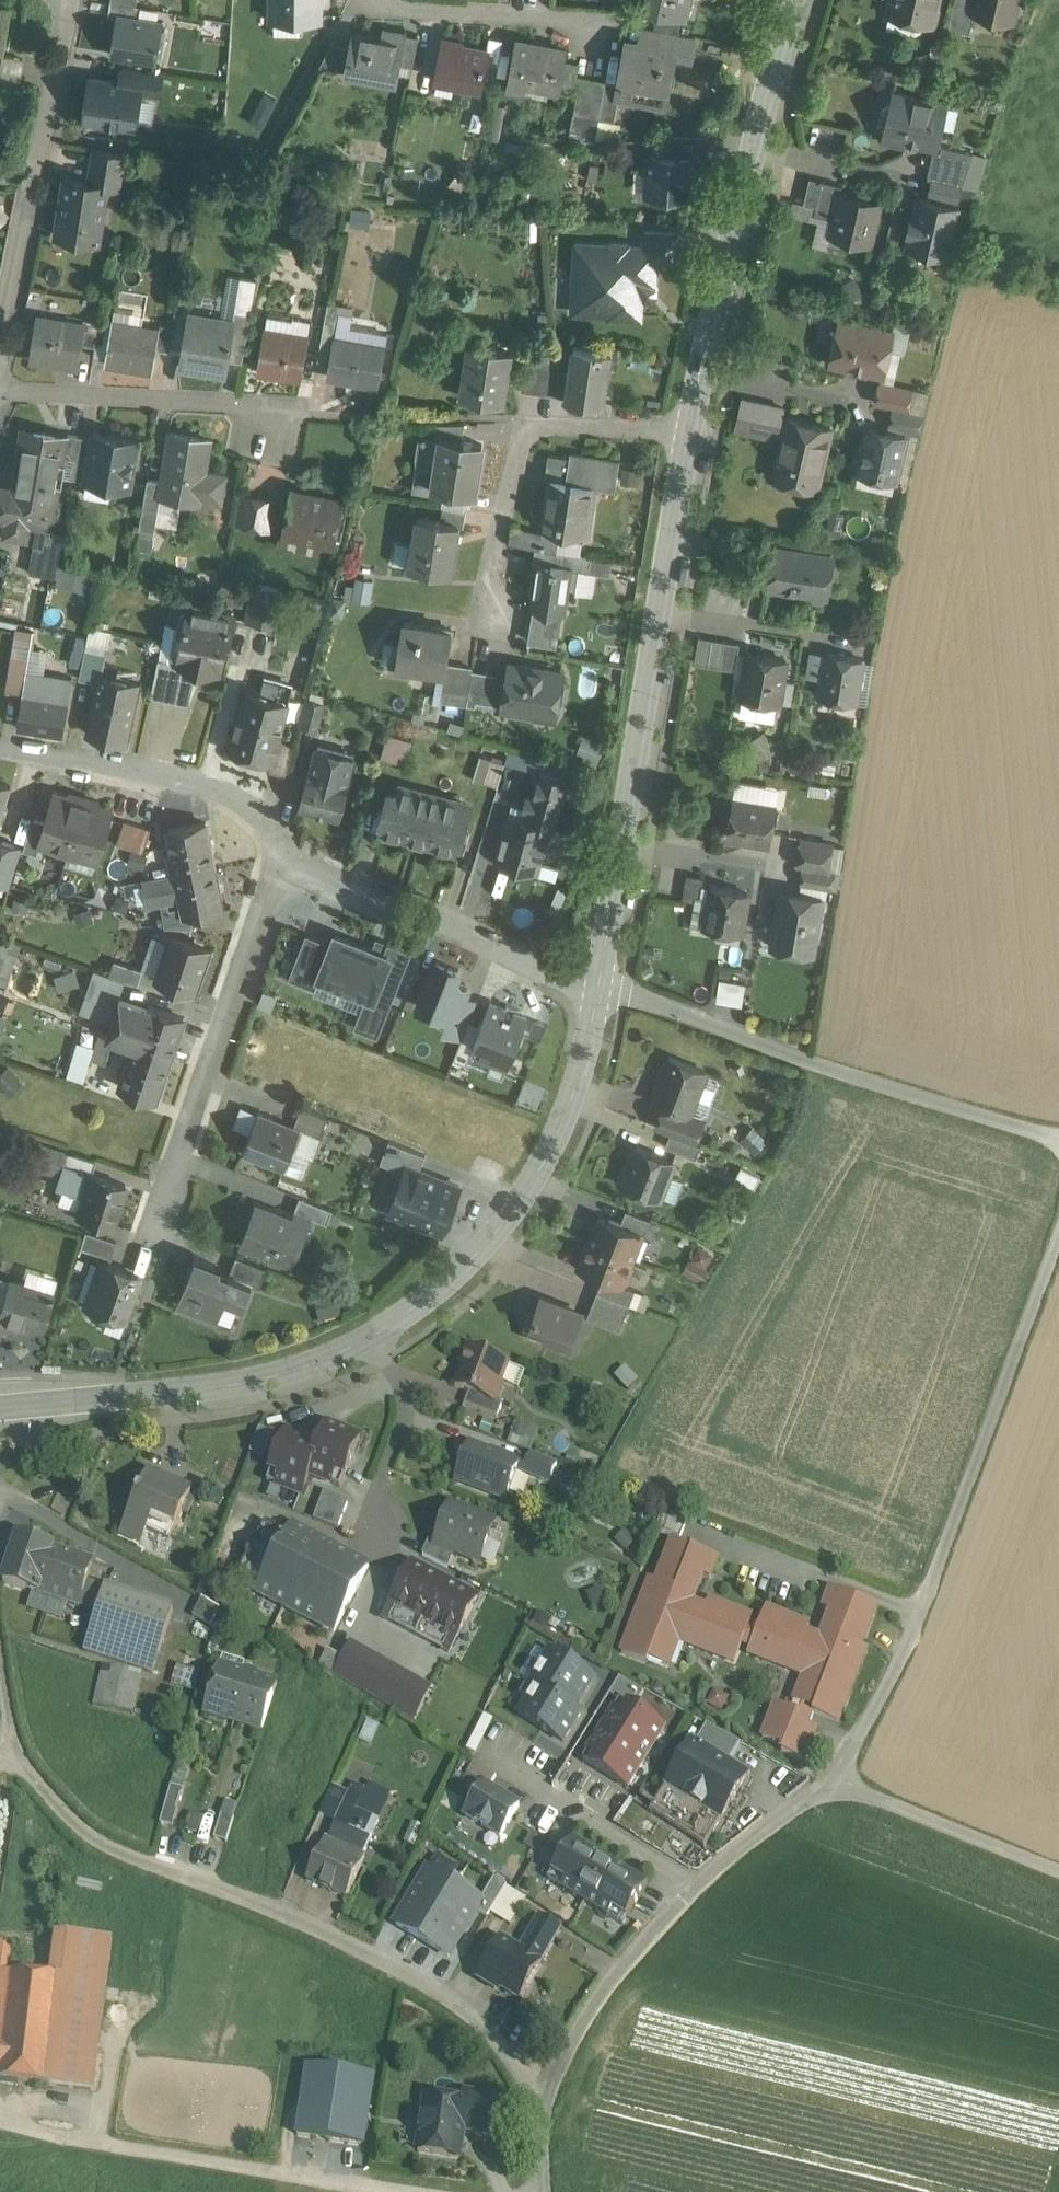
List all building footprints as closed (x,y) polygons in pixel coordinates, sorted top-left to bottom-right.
[(273,19),(319,20),(319,0),(273,0),(273,19)] [(647,8),(685,16),(689,0),(649,0),(647,8)] [(889,13),(916,19),(919,23),(929,26),(937,20),(939,10),(937,6),(938,0),(892,0),(889,13)] [(949,28),(970,33),(974,12),(973,12),(976,0),(955,0),(949,28)] [(973,12),(974,12),(1012,21),(1017,0),(976,0),(973,12)] [(137,5),(111,1),(109,15),(117,16),(118,15),(140,19),(142,6),(137,5)] [(0,7),(0,57),(2,48),(4,48),(11,9),(0,7)] [(140,19),(118,15),(117,16),(111,52),(157,60),(163,23),(140,19)] [(681,20),(658,16),(655,29),(679,33),(681,20)] [(655,29),(652,42),(693,50),(695,37),(679,33),(655,29)] [(419,36),(395,31),(393,40),(404,42),(399,72),(412,74),(419,36)] [(393,40),(353,32),(350,46),(345,70),(345,71),(397,81),(399,72),(404,42),(393,40)] [(503,39),(490,36),(487,50),(488,50),(486,61),(498,64),(503,39)] [(463,41),(444,37),(436,77),(481,85),(486,61),(488,50),(487,50),(462,45),(463,41)] [(567,50),(516,39),(508,83),(526,86),(528,80),(560,86),(565,60),(567,50)] [(693,50),(652,42),(651,47),(627,42),(617,95),(666,104),(674,61),(690,64),(693,50)] [(350,46),(332,43),(320,66),(345,70),(350,46)] [(22,82),(25,55),(3,53),(0,79),(22,82)] [(579,63),(565,60),(560,86),(574,88),(579,63)] [(162,74),(123,68),(121,83),(142,86),(141,91),(159,94),(162,74)] [(606,81),(581,76),(574,113),(599,118),(606,81)] [(121,83),(91,78),(85,119),(135,127),(141,91),(142,86),(121,83)] [(946,105),(894,93),(892,102),(889,101),(882,105),(880,117),(884,124),(887,125),(885,134),(936,145),(946,105)] [(700,134),(668,132),(668,141),(659,141),(658,154),(692,156),(692,157),(699,158),(700,134)] [(973,153),(942,145),(941,150),(934,149),(928,177),(933,178),(963,185),(973,153)] [(126,154),(94,149),(89,182),(108,185),(108,186),(121,188),(126,154)] [(658,154),(650,153),(648,193),(690,195),(690,180),(695,180),(696,162),(692,162),(692,157),(692,156),(658,154)] [(0,169),(0,179),(10,180),(11,170),(0,169)] [(89,182),(81,180),(81,179),(76,179),(76,180),(65,178),(56,234),(99,241),(108,186),(108,185),(89,182)] [(963,185),(933,178),(929,193),(959,200),(963,185)] [(842,184),(823,179),(815,214),(834,218),(840,192),(841,192),(842,184)] [(841,192),(840,192),(834,218),(830,233),(871,242),(880,202),(841,192)] [(958,207),(921,198),(916,218),(912,217),(908,232),(913,233),(910,246),(947,254),(958,207)] [(677,233),(645,231),(644,247),(644,258),(657,259),(675,260),(677,233)] [(628,244),(610,243),(610,245),(577,243),(574,291),(611,293),(610,313),(641,314),(642,290),(649,284),(655,284),(657,259),(644,258),(644,247),(628,246),(628,244)] [(226,273),(224,309),(253,311),(255,274),(226,273)] [(251,313),(235,311),(233,323),(235,323),(232,343),(245,346),(251,313)] [(340,314),(326,311),(323,333),(337,335),(340,314)] [(233,323),(189,315),(180,366),(226,374),(229,359),(232,343),(235,323),(233,323)] [(84,323),(38,316),(31,359),(33,360),(33,358),(56,362),(56,363),(78,367),(82,343),(85,323),(84,323)] [(293,320),(268,316),(266,328),(265,328),(257,372),(301,380),(309,335),(291,332),(293,320)] [(99,320),(84,318),(84,323),(85,323),(82,343),(95,345),(99,320)] [(893,331),(841,319),(835,345),(830,344),(826,362),(883,374),(893,331)] [(159,329),(112,322),(106,362),(152,370),(156,348),(159,330),(159,329)] [(173,327),(160,324),(159,329),(159,330),(156,348),(169,350),(173,327)] [(337,335),(323,333),(318,359),(331,361),(334,337),(336,338),(337,335)] [(336,338),(334,337),(331,361),(329,376),(378,384),(385,346),(336,338)] [(245,346),(232,343),(229,359),(243,361),(245,346)] [(511,349),(470,343),(462,395),(464,395),(464,390),(484,393),(483,398),(503,401),(511,349)] [(597,349),(575,345),(571,373),(567,397),(567,398),(602,403),(607,368),(604,368),(606,351),(610,352),(610,350),(602,349),(603,348),(597,348),(597,349)] [(559,371),(529,367),(525,390),(556,395),(559,371)] [(571,373),(559,371),(556,395),(567,397),(571,373)] [(928,394),(880,383),(876,402),(894,406),(924,412),(928,394)] [(757,401),(743,398),(738,424),(751,427),(757,401)] [(924,412),(894,406),(890,425),(920,432),(924,413),(924,412)] [(831,427),(788,417),(774,477),(817,487),(831,427)] [(465,423),(436,423),(433,437),(441,438),(441,437),(462,440),(465,423)] [(906,435),(869,427),(864,447),(859,450),(856,463),(859,468),(859,471),(896,479),(906,435)] [(65,439),(22,432),(13,490),(13,491),(57,498),(64,457),(67,440),(65,439)] [(137,440),(94,432),(90,461),(87,480),(130,487),(137,440)] [(80,435),(66,433),(65,439),(67,440),(64,457),(76,459),(76,458),(80,435)] [(211,440),(170,433),(162,480),(159,493),(161,494),(201,500),(202,497),(222,500),(226,474),(206,471),(211,440)] [(93,438),(80,435),(76,458),(90,461),(93,438)] [(462,440),(441,437),(441,438),(433,437),(424,435),(420,439),(419,445),(417,456),(434,459),(434,460),(437,460),(434,486),(451,489),(470,492),(475,492),(478,473),(475,473),(477,458),(480,459),(482,443),(462,440)] [(620,460),(570,452),(570,457),(549,454),(545,479),(550,480),(551,479),(592,486),(615,489),(620,460)] [(162,480),(148,478),(140,528),(155,530),(161,494),(159,493),(162,480)] [(592,486),(551,479),(550,480),(540,549),(557,552),(561,530),(580,534),(580,530),(589,531),(592,509),(584,508),(584,504),(589,505),(592,486)] [(13,491),(13,490),(0,488),(0,518),(7,519),(5,535),(27,539),(30,523),(52,527),(57,498),(13,491)] [(470,492),(451,489),(450,493),(445,492),(443,505),(444,506),(464,509),(465,505),(467,506),(470,492)] [(343,501),(291,490),(283,533),(334,544),(343,501)] [(276,500),(244,494),(237,524),(270,531),(276,500)] [(464,509),(444,506),(441,520),(459,523),(458,524),(464,525),(467,509),(464,509)] [(441,520),(418,517),(410,566),(451,573),(458,524),(459,523),(441,520)] [(64,535),(45,532),(43,544),(62,547),(64,535)] [(43,544),(34,542),(32,557),(59,563),(62,547),(43,544)] [(835,556),(776,547),(769,586),(810,593),(815,599),(822,600),(828,596),(829,588),(825,582),(827,568),(833,564),(835,556)] [(540,549),(536,549),(533,565),(537,566),(537,565),(552,567),(552,564),(561,566),(563,553),(557,552),(540,549)] [(591,557),(563,553),(561,566),(572,567),(572,568),(585,570),(585,571),(589,572),(591,557)] [(59,563),(32,557),(29,572),(56,577),(59,563)] [(552,567),(537,565),(537,566),(531,607),(534,607),(528,650),(548,653),(550,639),(554,639),(554,640),(557,640),(557,637),(561,611),(565,612),(572,568),(572,567),(561,566),(552,564),(552,567)] [(77,569),(74,585),(87,588),(91,572),(77,569)] [(371,600),(375,578),(356,574),(352,596),(371,600)] [(249,583),(223,579),(220,599),(244,603),(249,583)] [(284,589),(253,584),(248,619),(278,623),(284,589)] [(179,662),(159,658),(151,696),(189,705),(197,666),(219,671),(226,638),(229,638),(234,615),(191,606),(179,662)] [(452,629),(404,621),(397,664),(445,671),(446,671),(447,663),(452,629)] [(35,632),(16,629),(14,643),(33,646),(35,632)] [(88,637),(78,635),(73,654),(84,656),(88,637)] [(712,638),(699,636),(695,662),(708,664),(712,638)] [(725,640),(712,638),(708,664),(721,666),(725,640)] [(740,642),(725,640),(721,666),(736,668),(740,642)] [(33,646),(14,643),(7,690),(24,693),(28,670),(29,670),(33,646)] [(100,653),(85,650),(79,678),(94,681),(96,674),(100,653)] [(786,659),(748,653),(744,676),(740,679),(738,688),(741,692),(741,696),(779,702),(786,659)] [(862,658),(829,653),(822,696),(855,701),(862,658)] [(473,667),(447,663),(446,671),(445,671),(440,700),(467,704),(473,670),(473,667)] [(562,673),(510,665),(503,708),(536,713),(537,707),(556,710),(562,673)] [(29,670),(28,670),(24,693),(18,728),(63,735),(72,678),(29,670)] [(503,674),(473,670),(467,704),(476,706),(477,701),(500,705),(500,704),(497,704),(501,675),(503,675),(503,674)] [(137,682),(96,674),(94,681),(93,686),(99,688),(89,733),(125,741),(137,682)] [(291,684),(264,677),(260,693),(287,700),(291,684)] [(247,689),(230,752),(271,763),(272,763),(279,739),(289,701),(287,700),(260,693),(247,689)] [(309,699),(301,725),(317,729),(324,703),(309,699)] [(455,734),(433,728),(429,740),(452,747),(455,734)] [(413,740),(388,732),(387,733),(388,733),(381,756),(406,764),(413,740)] [(279,739),(272,763),(271,763),(269,770),(286,774),(294,743),(279,739)] [(354,757),(317,747),(310,772),(309,772),(299,807),(340,818),(349,783),(348,782),(354,757)] [(506,762),(481,754),(473,778),(498,786),(506,762)] [(529,818),(509,813),(497,859),(537,870),(541,858),(549,826),(554,827),(554,826),(567,778),(541,771),(534,796),(528,795),(525,806),(531,808),(529,818)] [(0,782),(0,823),(2,817),(5,818),(9,803),(6,802),(11,785),(0,782)] [(462,800),(400,784),(398,793),(388,790),(380,818),(383,819),(380,829),(456,849),(459,839),(462,840),(469,812),(459,810),(462,800)] [(84,801),(54,792),(45,822),(39,842),(40,843),(68,851),(84,801)] [(775,806),(734,799),(728,836),(769,843),(775,806)] [(113,810),(84,801),(68,851),(98,860),(113,810)] [(45,822),(33,818),(23,849),(37,853),(40,843),(39,842),(45,822)] [(137,825),(125,821),(117,844),(130,848),(137,825)] [(206,822),(169,829),(174,852),(167,854),(171,873),(214,865),(206,822)] [(151,829),(137,825),(130,848),(144,853),(151,829)] [(567,830),(554,826),(554,827),(549,826),(541,858),(558,863),(567,830)] [(833,844),(802,839),(797,865),(804,866),(828,870),(833,844)] [(0,840),(0,881),(10,884),(21,847),(0,840)] [(214,865),(171,873),(171,874),(145,879),(149,905),(182,899),(183,906),(184,914),(193,912),(223,907),(214,865)] [(828,870),(804,866),(801,882),(832,887),(835,871),(828,870)] [(705,877),(687,874),(682,899),(695,901),(696,897),(701,897),(705,877)] [(748,892),(711,886),(705,926),(741,932),(748,892)] [(822,898),(781,891),(772,945),(775,945),(775,939),(795,943),(800,950),(813,952),(822,898)] [(183,906),(162,910),(165,926),(192,927),(193,912),(184,914),(183,906)] [(319,975),(332,943),(308,933),(290,976),(317,987),(321,976),(319,975)] [(383,953),(336,934),(332,943),(319,975),(321,976),(367,994),(354,1026),(366,1031),(378,1036),(412,951),(388,941),(383,953)] [(207,948),(173,936),(160,977),(194,988),(207,948)] [(144,969),(115,960),(110,974),(126,979),(138,984),(144,969)] [(437,961),(419,1008),(454,1021),(467,988),(454,983),(460,969),(437,961)] [(56,974),(59,987),(80,981),(77,968),(56,974)] [(110,974),(94,969),(85,996),(116,1007),(120,995),(126,979),(110,974)] [(744,1003),(747,980),(721,976),(717,999),(744,1003)] [(184,1017),(120,995),(116,1007),(112,1020),(107,1036),(128,1043),(170,1058),(184,1017)] [(116,1007),(85,996),(80,1010),(112,1020),(116,1007)] [(511,1019),(503,1016),(506,1009),(490,1003),(471,1052),(479,1055),(479,1051),(480,1051),(480,1055),(487,1058),(508,1066),(527,1017),(514,1012),(511,1019)] [(100,1034),(93,1058),(105,1062),(112,1039),(100,1034)] [(85,1079),(95,1044),(78,1039),(68,1075),(85,1079)] [(170,1058),(128,1043),(122,1062),(128,1064),(121,1086),(156,1098),(170,1058)] [(706,1070),(669,1056),(664,1070),(662,1069),(657,1082),(659,1083),(653,1099),(665,1104),(690,1113),(690,1112),(706,1070)] [(690,1113),(665,1104),(656,1126),(671,1132),(693,1140),(702,1116),(690,1112),(690,1113)] [(328,1116),(302,1105),(296,1119),(323,1129),(328,1116)] [(294,1124),(259,1110),(243,1152),(301,1174),(309,1153),(293,1147),(301,1126),(294,1124)] [(323,1129),(296,1119),(294,1124),(301,1126),(293,1147),(309,1153),(313,1155),(323,1129)] [(754,1126),(741,1139),(755,1152),(768,1139),(754,1126)] [(693,1140),(671,1132),(666,1144),(696,1156),(701,1144),(693,1140)] [(426,1155),(389,1140),(380,1162),(405,1172),(407,1166),(419,1171),(426,1155)] [(674,1159),(636,1145),(628,1166),(624,1167),(620,1178),(622,1181),(621,1182),(659,1197),(674,1159)] [(91,1173),(64,1165),(66,1156),(42,1149),(38,1163),(36,1162),(35,1164),(37,1165),(61,1173),(58,1183),(84,1192),(77,1215),(111,1226),(125,1184),(91,1173)] [(95,1161),(68,1152),(66,1156),(64,1165),(91,1173),(95,1161)] [(739,1165),(733,1178),(754,1188),(760,1175),(739,1165)] [(419,1171),(407,1166),(405,1172),(389,1211),(442,1232),(460,1187),(419,1171)] [(665,1195),(676,1199),(685,1178),(674,1173),(665,1195)] [(333,1208),(302,1196),(297,1210),(328,1221),(333,1208)] [(306,1223),(257,1204),(243,1241),(292,1260),(306,1223)] [(651,1218),(627,1208),(621,1222),(642,1231),(646,1232),(651,1218)] [(621,1222),(600,1214),(589,1241),(632,1257),(642,1231),(621,1222)] [(116,1241),(85,1231),(80,1248),(111,1258),(116,1241)] [(632,1257),(589,1241),(579,1267),(603,1277),(622,1284),(622,1283),(624,1279),(627,1278),(632,1264),(631,1261),(632,1257)] [(699,1243),(685,1270),(703,1279),(707,1271),(703,1269),(713,1250),(699,1243)] [(268,1267),(237,1255),(229,1273),(253,1282),(252,1283),(260,1286),(268,1267)] [(216,1263),(196,1256),(177,1303),(217,1318),(227,1295),(245,1302),(252,1283),(253,1282),(229,1273),(214,1267),(216,1263)] [(138,1275),(101,1262),(86,1304),(91,1306),(94,1311),(102,1314),(107,1312),(123,1317),(138,1275)] [(622,1284),(603,1277),(598,1291),(630,1303),(636,1289),(622,1283),(622,1284)] [(9,1279),(0,1307),(0,1318),(34,1329),(40,1312),(45,1313),(52,1293),(9,1279)] [(630,1303),(598,1291),(588,1316),(620,1329),(630,1303)] [(581,1313),(542,1298),(528,1336),(566,1351),(581,1313)] [(319,1321),(341,1317),(337,1301),(316,1304),(319,1321)] [(507,1364),(469,1349),(455,1387),(469,1392),(493,1401),(494,1398),(497,1399),(503,1384),(500,1383),(507,1364)] [(493,1401),(469,1392),(464,1405),(497,1418),(503,1404),(493,1401)] [(509,1442),(534,1449),(540,1426),(515,1419),(509,1442)] [(328,1423),(321,1442),(308,1475),(342,1488),(362,1437),(328,1423)] [(321,1442),(286,1429),(266,1481),(300,1494),(308,1475),(321,1442)] [(520,1463),(469,1444),(455,1480),(506,1500),(520,1463)] [(558,1464),(531,1453),(526,1468),(552,1478),(558,1464)] [(191,1493),(149,1473),(140,1491),(139,1491),(137,1497),(121,1533),(141,1543),(147,1530),(169,1541),(191,1493)] [(326,1489),(314,1518),(338,1528),(350,1500),(326,1489)] [(690,1514),(665,1505),(661,1517),(685,1526),(690,1514)] [(494,1523),(452,1507),(437,1544),(437,1545),(455,1552),(480,1562),(494,1523)] [(685,1526),(661,1517),(656,1529),(681,1539),(685,1526)] [(266,1522),(244,1563),(266,1575),(289,1534),(266,1522)] [(369,1566),(293,1526),(289,1534),(266,1575),(256,1591),(256,1592),(334,1632),(369,1566)] [(54,1547),(18,1536),(3,1582),(38,1594),(38,1593),(49,1597),(64,1552),(54,1548),(54,1547)] [(455,1552),(437,1545),(437,1544),(429,1541),(423,1555),(449,1569),(455,1552)] [(692,1548),(673,1541),(657,1582),(651,1579),(622,1653),(648,1663),(649,1660),(668,1667),(679,1641),(735,1662),(742,1642),(752,1646),(749,1653),(805,1675),(795,1702),(814,1709),(813,1713),(838,1723),(867,1649),(861,1647),(877,1606),(857,1598),(832,1588),(824,1608),(832,1610),(819,1642),(805,1637),(810,1625),(766,1608),(758,1629),(749,1625),(752,1617),(709,1601),(704,1612),(690,1606),(702,1575),(710,1578),(718,1558),(692,1548)] [(92,1561),(64,1552),(49,1597),(79,1606),(80,1605),(87,1581),(92,1561)] [(266,1575),(244,1563),(235,1580),(256,1591),(266,1575)] [(477,1598),(414,1566),(385,1619),(448,1652),(477,1598)] [(107,1587),(87,1581),(80,1605),(99,1612),(107,1587)] [(173,1609),(107,1587),(99,1612),(86,1651),(152,1673),(173,1609)] [(221,1609),(202,1598),(193,1615),(212,1626),(221,1609)] [(448,1700),(350,1644),(342,1658),(334,1673),(335,1674),(431,1729),(448,1700)] [(327,1650),(318,1668),(333,1677),(335,1674),(334,1673),(342,1658),(327,1650)] [(550,1654),(531,1684),(537,1687),(519,1716),(563,1743),(582,1713),(577,1709),(594,1681),(551,1654),(550,1654)] [(143,1673),(103,1664),(94,1703),(134,1712),(143,1673)] [(249,1675),(220,1665),(205,1711),(235,1721),(249,1675)] [(277,1683),(249,1675),(235,1721),(262,1729),(273,1693),(274,1694),(277,1683)] [(586,1761),(628,1789),(663,1729),(621,1702),(586,1761)] [(800,1713),(776,1704),(763,1738),(784,1746),(782,1752),(804,1760),(816,1728),(797,1721),(800,1713)] [(724,1735),(707,1726),(702,1736),(697,1745),(713,1755),(724,1735)] [(702,1736),(693,1731),(687,1742),(691,1745),(693,1742),(697,1745),(702,1736)] [(697,1745),(693,1742),(691,1745),(667,1785),(722,1819),(731,1804),(732,1805),(739,1792),(738,1791),(747,1777),(748,1777),(749,1776),(747,1775),(747,1776),(715,1756),(715,1755),(714,1754),(713,1755),(697,1745)] [(496,1778),(474,1764),(468,1775),(484,1785),(490,1789),(496,1778)] [(370,1787),(361,1783),(358,1790),(351,1788),(349,1793),(336,1821),(362,1833),(371,1837),(377,1825),(385,1828),(395,1807),(367,1794),(370,1787)] [(171,1785),(160,1823),(173,1827),(184,1789),(171,1785)] [(490,1789),(484,1785),(465,1816),(501,1838),(519,1807),(490,1789)] [(722,1819),(667,1785),(649,1813),(704,1848),(722,1819)] [(333,1786),(320,1814),(336,1821),(349,1793),(333,1786)] [(0,1805),(0,1916),(18,1798),(0,1805)] [(234,1817),(222,1813),(214,1838),(226,1842),(234,1817)] [(362,1833),(336,1821),(324,1848),(321,1847),(306,1880),(347,1898),(362,1865),(361,1865),(365,1856),(363,1855),(371,1837),(362,1833)] [(648,1885),(573,1840),(552,1874),(566,1883),(561,1890),(609,1918),(613,1911),(627,1920),(648,1885)] [(481,1901),(429,1870),(396,1925),(449,1957),(476,1911),(482,1902),(481,1901)] [(495,1878),(481,1901),(482,1902),(476,1911),(488,1918),(507,1886),(495,1878)] [(561,1929),(540,1917),(531,1932),(534,1934),(535,1933),(552,1944),(561,1929)] [(112,1939),(56,1932),(51,1977),(63,1979),(54,2058),(97,2063),(112,1939)] [(523,1953),(501,1940),(477,1979),(495,1990),(497,1986),(520,2000),(542,1964),(540,1963),(552,1944),(535,1933),(534,1934),(523,1953)] [(0,1943),(0,1962),(13,1964),(16,1945),(0,1943)] [(0,1962),(0,2064),(11,1973),(12,1973),(13,1964),(0,1962)] [(11,1973),(0,2064),(0,2080),(50,2086),(54,2058),(63,1979),(51,1977),(12,1973),(11,1973)] [(97,2063),(54,2058),(50,2086),(94,2091),(97,2063)] [(306,2068),(296,2135),(367,2145),(376,2078),(306,2068)] [(499,2099),(466,2093),(465,2105),(468,2105),(464,2129),(494,2134),(499,2099)] [(465,2105),(426,2099),(418,2151),(459,2157),(464,2129),(468,2105),(465,2105)]
